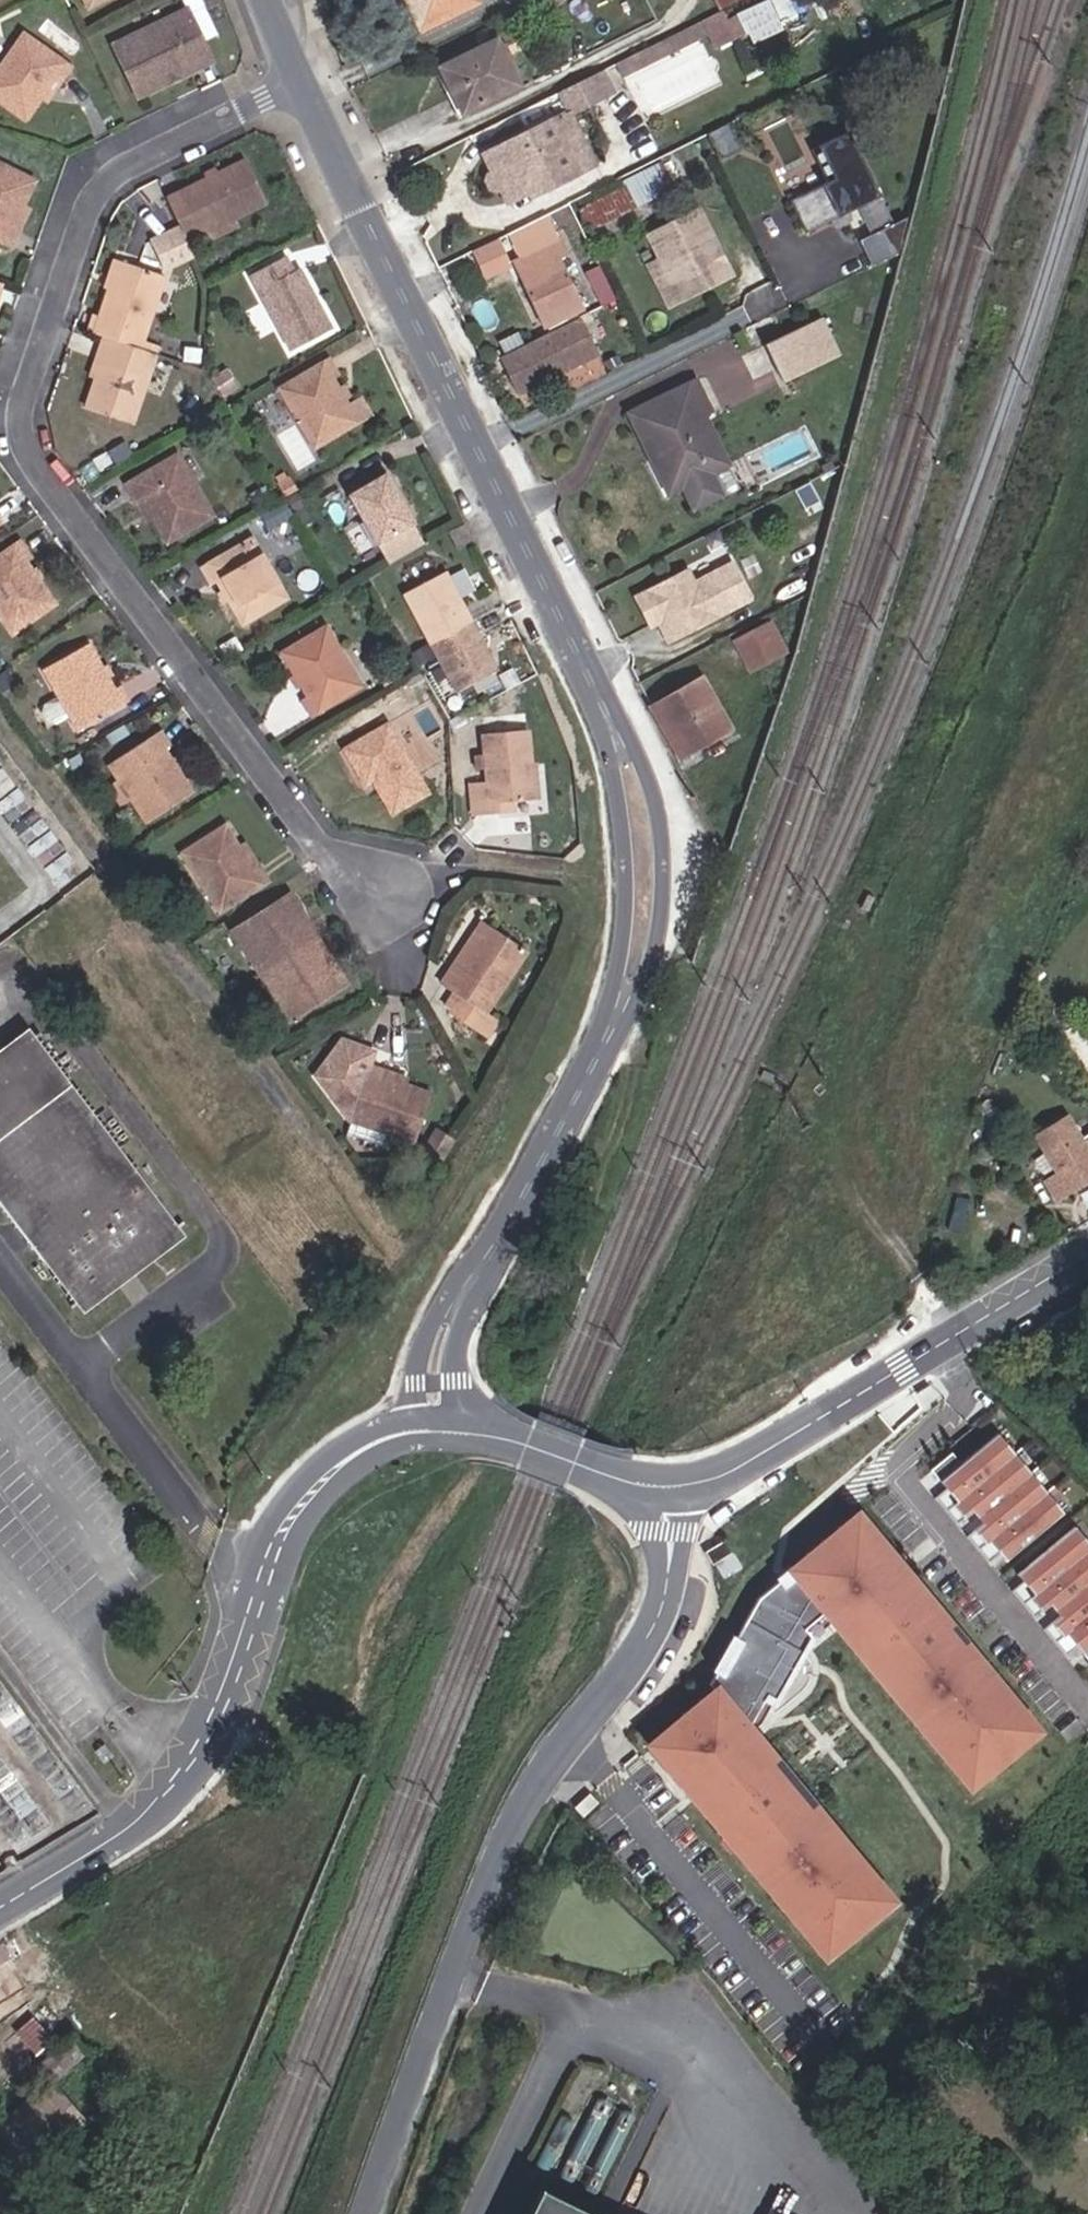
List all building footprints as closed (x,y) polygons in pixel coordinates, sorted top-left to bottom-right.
[(90,8),(107,0),(86,0),(90,8)] [(422,30),(481,3),(479,0),(407,0),(422,30)] [(721,9),(741,0),(716,0),(721,9)] [(173,70),(177,78),(211,62),(186,13),(114,47),(137,96),(166,83),(162,75),(173,70)] [(64,64),(22,36),(0,68),(0,104),(25,121),(40,100),(64,64)] [(498,39),(441,68),(464,114),(520,86),(498,39)] [(72,69),(64,64),(40,100),(47,104),(72,69)] [(558,89),(567,112),(617,90),(607,67),(558,89)] [(166,83),(177,78),(173,70),(162,75),(166,83)] [(563,118),(482,157),(491,172),(485,183),(491,193),(501,194),(506,206),(540,190),(542,195),(580,176),(564,142),(572,138),(563,118)] [(806,234),(878,197),(846,133),(815,149),(831,181),(790,202),(806,234)] [(244,162),(167,199),(189,244),(200,239),(234,221),(265,206),(244,162)] [(674,190),(662,164),(624,184),(625,186),(579,209),(590,232),(674,190)] [(21,208),(33,184),(0,167),(0,242),(10,247),(18,230),(12,227),(21,208)] [(28,211),(21,208),(12,227),(18,230),(28,211)] [(650,266),(670,306),(731,276),(700,213),(639,244),(650,266)] [(872,264),(909,245),(895,219),(859,238),(872,264)] [(234,221),(200,239),(203,245),(238,229),(234,221)] [(195,258),(189,244),(182,230),(151,245),(164,272),(195,258)] [(561,239),(516,261),(546,328),(583,310),(561,258),(568,255),(561,239)] [(508,265),(496,240),(476,250),(488,275),(508,265)] [(332,329),(299,268),(294,271),(287,258),(249,278),(289,352),(332,329)] [(107,291),(92,333),(100,336),(139,349),(141,341),(163,278),(117,262),(107,291)] [(670,306),(650,266),(638,272),(658,312),(670,306)] [(599,300),(611,295),(606,285),(595,291),(599,300)] [(581,317),(511,353),(519,368),(509,373),(520,394),(566,371),(568,366),(573,367),(600,354),(581,317)] [(793,348),(787,334),(778,339),(785,352),(793,348)] [(131,425),(155,355),(139,349),(100,336),(93,357),(100,359),(93,380),(83,408),(131,425)] [(778,339),(749,353),(755,367),(773,359),(784,382),(813,368),(802,344),(793,348),(785,352),(778,339)] [(155,355),(158,347),(141,341),(139,349),(155,355)] [(519,368),(511,353),(501,357),(509,373),(519,368)] [(85,378),(93,380),(100,359),(93,357),(85,378)] [(338,376),(328,361),(278,390),(313,449),(373,415),(363,397),(347,406),(332,380),(338,376)] [(723,497),(711,473),(729,464),(705,415),(713,411),(698,380),(631,413),(648,447),(663,439),(686,485),(681,488),(693,512),(723,497)] [(670,493),(681,488),(686,485),(663,439),(648,447),(670,493)] [(142,500),(153,520),(166,543),(211,518),(177,457),(126,487),(134,504),(142,500)] [(741,488),(729,464),(711,473),(723,497),(741,488)] [(415,525),(385,474),(347,496),(377,546),(377,545),(390,567),(426,546),(414,525),(415,525)] [(251,493),(259,507),(269,502),(261,488),(251,493)] [(146,524),(153,520),(142,500),(134,504),(146,524)] [(276,506),(260,516),(265,525),(281,515),(276,506)] [(284,600),(251,540),(201,569),(209,585),(216,581),(240,624),(284,600)] [(0,556),(0,621),(10,635),(52,606),(23,562),(28,558),(18,543),(0,556)] [(669,643),(753,603),(733,561),(693,580),(689,572),(649,592),(657,609),(666,617),(670,625),(662,628),(669,643)] [(496,672),(444,575),(404,597),(456,695),(496,672)] [(657,609),(649,592),(637,597),(654,632),(662,628),(670,625),(666,617),(657,609)] [(731,642),(747,676),(783,659),(767,624),(731,642)] [(360,689),(325,629),(283,654),(309,700),(303,703),(312,718),(360,689)] [(224,658),(240,649),(233,637),(217,646),(224,658)] [(112,692),(86,646),(43,670),(77,731),(127,703),(119,688),(112,692)] [(703,679),(654,706),(682,756),(731,729),(703,679)] [(427,795),(386,727),(344,751),(364,787),(372,784),(391,816),(427,795)] [(191,795),(164,752),(169,748),(159,732),(111,764),(149,821),(191,795)] [(532,802),(530,766),(527,732),(479,736),(483,784),(468,786),(471,817),(514,813),(513,805),(532,802)] [(536,766),(530,766),(532,802),(539,801),(536,766)] [(250,871),(235,848),(221,826),(180,852),(219,914),(268,884),(257,866),(250,871)] [(243,844),(235,848),(250,871),(257,866),(243,844)] [(345,986),(328,960),(316,968),(294,931),(306,924),(289,897),(233,933),(287,1022),(345,986)] [(316,968),(328,960),(306,924),(294,931),(316,968)] [(455,975),(485,929),(480,925),(449,971),(455,975)] [(525,955),(485,929),(455,975),(449,971),(439,987),(451,996),(444,1007),(449,1011),(446,1014),(484,1040),(496,1024),(485,1017),(525,955)] [(175,1225),(27,1030),(0,1051),(0,1201),(76,1301),(175,1225)] [(382,1079),(384,1073),(366,1067),(370,1056),(349,1049),(319,1086),(347,1122),(413,1144),(429,1095),(405,1087),(382,1079)] [(407,1080),(384,1073),(382,1079),(405,1087),(407,1080)] [(1083,1138),(1069,1115),(1039,1133),(1062,1172),(1048,1180),(1060,1200),(1087,1183),(1087,1135),(1083,1138)] [(183,1236),(175,1225),(76,1301),(83,1311),(183,1236)] [(995,1433),(938,1478),(1001,1558),(1059,1513),(995,1433)] [(868,1513),(790,1575),(796,1583),(832,1627),(977,1807),(1057,1743),(978,1646),(971,1651),(958,1635),(961,1629),(868,1513)] [(1019,1572),(1083,1649),(1087,1645),(1087,1544),(1073,1526),(1019,1572)] [(767,1606),(713,1703),(728,1690),(761,1731),(774,1703),(782,1707),(820,1645),(812,1637),(832,1627),(796,1583),(767,1606)] [(713,1703),(651,1752),(833,1974),(910,1911),(829,1812),(823,1817),(784,1771),(790,1766),(761,1731),(728,1690),(713,1703)] [(12,1968),(0,1949),(0,1976),(12,1968)] [(22,1985),(12,1968),(0,1976),(0,2001),(9,1995),(8,1994),(22,1985)] [(55,2044),(32,2019),(17,2033),(40,2058),(55,2044)] [(12,2118),(0,2128),(0,2134),(33,2171),(88,2123),(57,2087),(35,2105),(15,2123),(12,2118)] [(32,2101),(12,2118),(15,2123),(35,2105),(32,2102),(32,2101)] [(538,2195),(529,2213),(577,2213),(538,2195)]
